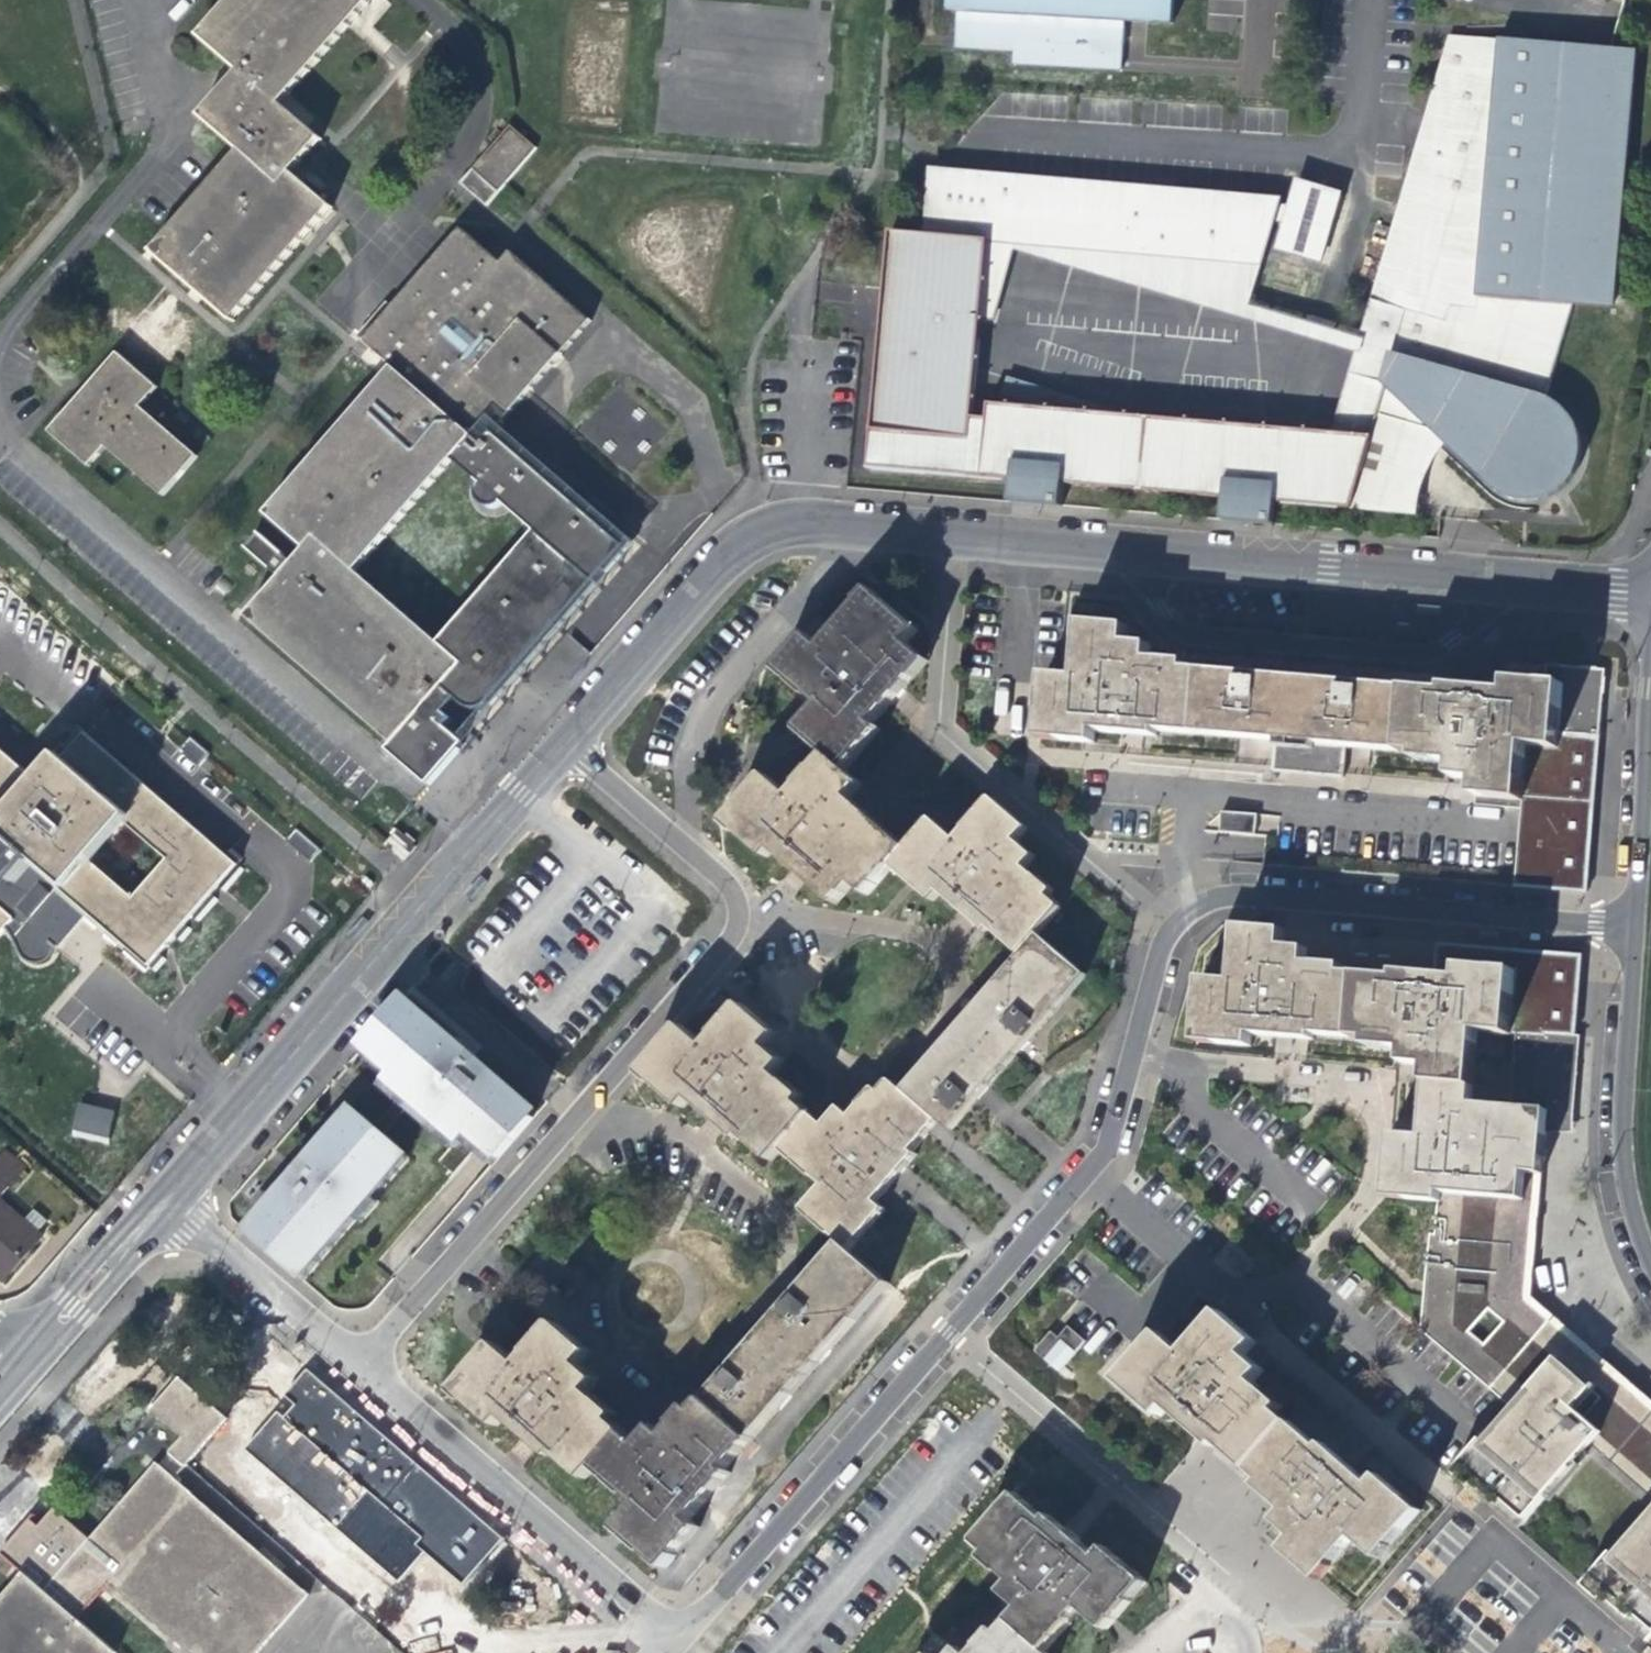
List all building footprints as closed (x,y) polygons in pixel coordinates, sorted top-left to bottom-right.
[(329,209),(290,174),(319,139),(279,105),(370,0),(229,0),(198,36),(238,70),(199,116),(239,151),(151,252),(231,321),(329,209)] [(956,10),(954,48),(1012,51),(1012,64),(1120,70),(1122,22),(1170,23),(1171,0),(947,0),(947,10),(956,10)] [(988,421),(972,418),(975,376),(980,320),(986,244),(1004,250),(1008,236),(1013,238),(1040,246),(1259,264),(1278,199),(945,171),(941,216),(925,215),(923,236),(887,233),(868,469),(1011,482),(1009,503),(1061,508),(1063,486),(1223,500),(1222,522),(1273,527),(1275,505),(1350,509),(1377,417),(1434,433),(1493,486),(1522,498),(1539,498),(1549,494),(1558,488),(1566,481),(1573,469),(1576,462),(1578,452),(1577,441),(1575,431),(1569,420),(1544,400),(1572,305),(1609,308),(1631,49),(1497,38),(1496,54),(1441,50),(1433,142),(1414,145),(1357,342),(1330,433),(1125,416),(1007,379),(999,406),(998,410),(994,421),(988,421)] [(535,148),(508,125),(458,184),(484,206),(503,184),(535,148)] [(945,171),(928,171),(925,215),(941,216),(945,171)] [(1339,194),(1296,181),(1276,249),(1319,262),(1339,194)] [(245,617),(403,756),(398,762),(426,787),(462,745),(444,730),(452,721),(443,714),(449,707),(454,701),(466,711),(471,712),(477,712),(481,711),(487,705),(489,701),(490,696),(489,690),(464,641),(463,639),(462,638),(458,636),(456,635),(452,635),(451,636),(446,638),(440,646),(437,643),(354,571),(452,459),(467,473),(488,449),(482,444),(492,433),(589,321),(509,251),(499,263),(460,228),(362,342),(391,367),(265,514),(305,548),(293,562),(260,534),(247,549),(280,578),(245,617)] [(1245,306),(1259,264),(1040,246),(1013,238),(1008,236),(1004,250),(986,244),(980,320),(991,321),(1009,252),(1245,306)] [(160,495),(195,456),(139,407),(156,388),(115,352),(46,431),(86,467),(104,446),(160,495)] [(988,404),(988,421),(994,421),(998,410),(999,406),(988,404)] [(1434,433),(1377,417),(1350,509),(1411,515),(1434,433)] [(624,548),(492,433),(482,444),(488,449),(467,473),(535,532),(437,643),(440,646),(446,638),(451,636),(452,635),(456,635),(458,636),(462,638),(463,639),(464,641),(489,690),(490,696),(489,701),(487,705),(624,548)] [(872,723),(926,661),(905,643),(917,630),(869,589),(827,636),(818,646),(805,635),(776,669),(816,706),(796,729),(826,754),(844,769),(880,729),(872,723)] [(1250,739),(1276,741),(1345,746),(1363,748),(1417,752),(1416,760),(1455,765),(1455,780),(1478,781),(1477,793),(1476,796),(1594,807),(1596,778),(1604,684),(1598,679),(1589,671),(1546,666),(1544,685),(1509,681),(1508,693),(1483,691),(1476,691),(1446,688),(1444,694),(1423,692),(1405,690),(1334,684),(1295,681),(1220,674),(1198,672),(1184,671),(1184,663),(1164,661),(1147,660),(1149,646),(1124,643),(1126,627),(1080,623),(1075,678),(1062,677),(1045,675),(1043,686),(1038,738),(1082,742),(1093,743),(1094,731),(1121,733),(1155,736),(1156,731),(1250,739)] [(224,891),(243,870),(237,865),(242,858),(230,848),(225,854),(85,732),(41,783),(0,748),(0,822),(4,825),(0,830),(0,934),(24,907),(43,885),(64,902),(69,897),(77,904),(72,910),(95,929),(100,923),(106,929),(102,935),(114,946),(119,940),(127,947),(122,953),(144,972),(149,966),(155,971),(166,959),(160,953),(175,936),(181,941),(192,929),(186,923),(192,916),(199,921),(217,899),(211,894),(218,886),(224,891)] [(189,737),(178,750),(198,766),(209,754),(189,737)] [(1342,777),(1345,746),(1276,741),(1273,771),(1342,777)] [(848,799),(862,784),(844,769),(826,754),(789,796),(766,776),(725,823),(766,858),(771,852),(798,875),(834,905),(852,884),(866,896),(890,867),(906,849),(848,799)] [(1594,807),(1476,796),(1476,806),(1522,810),(1516,886),(1587,892),(1589,871),(1594,807)] [(990,928),(1020,956),(1038,935),(1061,908),(1048,897),(1052,892),(1024,868),(1033,857),(1015,841),(1026,828),(991,798),(955,840),(931,820),(906,849),(890,867),(930,902),(939,893),(967,918),(985,934),(990,928)] [(1258,815),(1222,812),(1221,833),(1256,836),(1258,815)] [(401,861),(414,846),(411,843),(413,840),(405,833),(403,836),(396,830),(383,844),(401,861)] [(484,882),(478,877),(463,896),(470,901),(484,882)] [(365,922),(360,917),(345,935),(350,939),(365,922)] [(1282,948),(1283,931),(1238,928),(1233,983),(1201,980),(1196,1042),(1250,1046),(1250,1034),(1312,1041),(1313,1035),(1368,1040),(1368,1047),(1405,1050),(1404,1065),(1429,1067),(1425,1113),(1423,1138),(1389,1135),(1384,1197),(1439,1202),(1537,1211),(1547,1125),(1483,1118),(1488,1067),(1521,1070),(1523,1036),(1528,969),(1462,964),(1461,978),(1435,976),(1398,973),(1397,979),(1342,975),(1342,966),(1306,964),(1307,949),(1282,948)] [(1084,976),(1038,935),(1020,956),(968,1018),(1014,1058),(1021,1050),(1084,976)] [(1438,944),(1436,962),(1435,976),(1461,978),(1462,964),(1528,969),(1523,1036),(1575,1041),(1577,1017),(1580,983),(1582,957),(1438,944)] [(740,1137),(769,1162),(780,1150),(812,1116),(798,1104),(803,1099),(771,1070),(780,1060),(762,1044),(773,1032),(739,1002),(700,1044),(682,1028),(640,1074),(681,1110),(695,1100),(735,1142),(740,1137)] [(499,1159),(534,1119),(506,1095),(510,1090),(474,1060),(476,1057),(425,1013),(423,1015),(412,1005),(397,1023),(389,1016),(383,1023),(362,1047),(394,1073),(389,1079),(465,1143),(471,1135),(499,1159)] [(1014,1058),(968,1018),(903,1092),(938,1121),(951,1132),(982,1095),(1014,1058)] [(1575,1041),(1523,1036),(1521,1070),(1488,1067),(1483,1118),(1547,1125),(1566,1126),(1570,1066),(1573,1066),(1575,1041)] [(931,1129),(938,1121),(903,1092),(891,1081),(880,1093),(874,1089),(849,1117),(839,1108),(824,1125),(812,1116),(780,1150),(822,1186),(802,1209),(839,1242),(849,1251),(885,1210),(875,1202),(901,1172),(916,1156),(911,1152),(931,1129)] [(80,1101),(74,1127),(110,1137),(118,1109),(80,1101)] [(381,1175),(403,1150),(359,1112),(336,1139),(330,1134),(319,1146),(305,1162),(307,1164),(291,1182),(289,1180),(263,1210),(271,1217),(261,1228),(277,1242),(272,1248),(298,1270),(325,1239),(332,1245),(388,1181),(381,1175)] [(24,1170),(13,1161),(0,1178),(0,1196),(24,1170)] [(2,1281),(41,1236),(0,1201),(0,1279),(2,1281)] [(1537,1211),(1439,1202),(1437,1235),(1431,1235),(1430,1250),(1426,1291),(1422,1330),(1513,1409),(1454,1472),(1468,1484),(1519,1530),(1549,1497),(1545,1494),(1560,1477),(1564,1480),(1593,1448),(1650,1499),(1650,1409),(1638,1398),(1611,1374),(1593,1359),(1570,1339),(1544,1316),(1525,1300),(1528,1280),(1530,1262),(1537,1211)] [(824,1357),(887,1284),(849,1251),(839,1242),(763,1331),(811,1372),(824,1357)] [(1318,1580),(1354,1537),(1378,1559),(1420,1511),(1378,1476),(1370,1485),(1347,1465),(1324,1445),(1321,1449),(1278,1412),(1283,1406),(1264,1391),(1274,1379),(1259,1367),(1245,1356),(1256,1343),(1239,1329),(1221,1313),(1185,1355),(1161,1334),(1120,1381),(1161,1416),(1168,1407),(1204,1438),(1215,1448),(1219,1443),(1261,1479),(1257,1484),(1286,1509),(1276,1521),(1294,1536),(1283,1550),(1318,1580)] [(554,1454),(583,1480),(595,1467),(625,1432),(614,1423),(618,1417),(590,1393),(599,1383),(581,1367),(591,1353),(557,1324),(522,1366),(497,1346),(456,1393),(496,1427),(504,1418),(530,1441),(550,1458),(554,1454)] [(1086,1342),(1069,1326),(1058,1338),(1051,1333),(1035,1351),(1059,1372),(1086,1342)] [(784,1403),(811,1372),(763,1331),(695,1411),(743,1451),(784,1403)] [(177,1376),(148,1411),(156,1417),(180,1437),(167,1452),(185,1468),(226,1418),(177,1376)] [(236,1427),(336,1514),(370,1476),(269,1389),(236,1427)] [(727,1469),(743,1451),(695,1411),(689,1406),(664,1435),(653,1425),(637,1444),(625,1432),(595,1467),(636,1504),(615,1527),(662,1568),(699,1527),(690,1519),(713,1493),(730,1473),(727,1469)] [(187,1652),(256,1652),(307,1594),(154,1462),(89,1538),(53,1507),(37,1526),(28,1518),(15,1532),(0,1550),(0,1554),(21,1573),(0,1598),(0,1652),(115,1652),(76,1619),(107,1584),(187,1652)] [(1145,1583),(1105,1547),(1097,1556),(1072,1535),(1051,1516),(1047,1521),(1018,1495),(977,1542),(989,1553),(984,1557),(1012,1581),(1002,1594),(1020,1608),(1000,1634),(1021,1652),(1048,1652),(1046,1651),(1081,1609),(1105,1631),(1145,1583)] [(1619,1558),(1614,1554),(1585,1587),(1650,1644),(1650,1520),(1619,1558)] [(1000,1634),(994,1629),(973,1652),(1021,1652),(1000,1634)]
